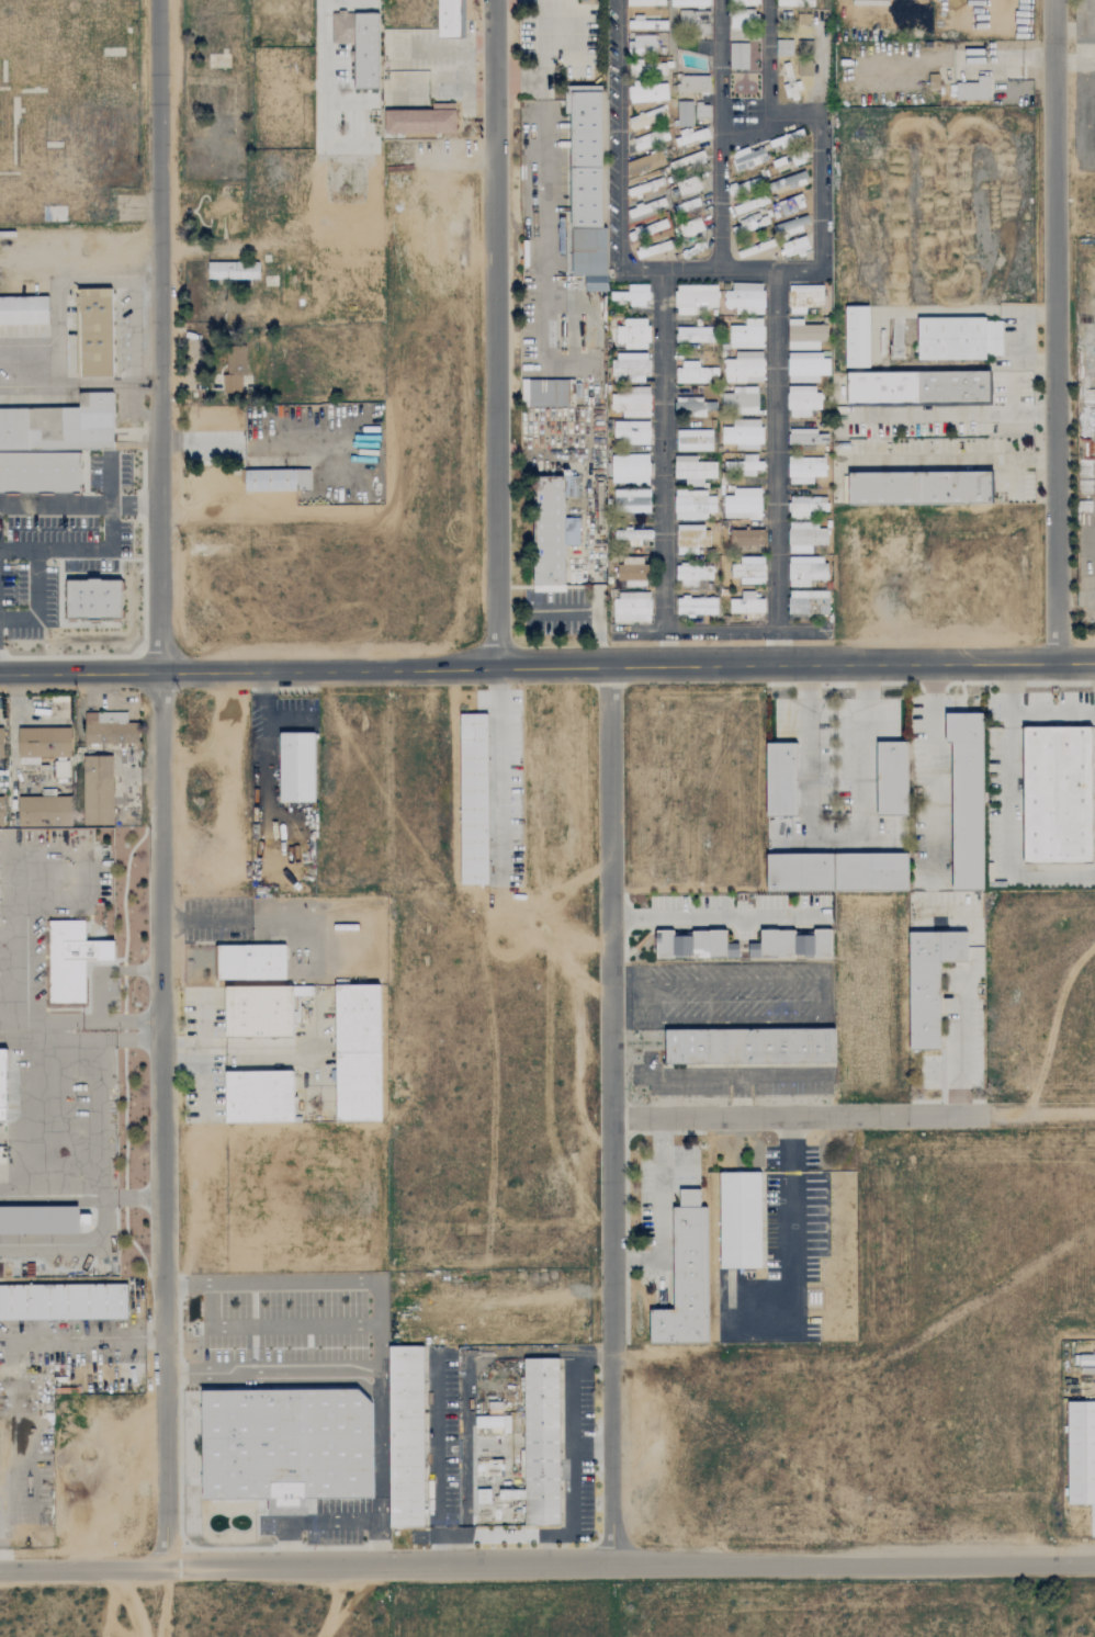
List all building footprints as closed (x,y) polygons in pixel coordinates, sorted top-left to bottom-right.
[(438,30),(437,0),(460,0),(460,19),(460,35),(438,35),(438,30)] [(731,28),(758,28),(758,0),(730,0),(731,28)] [(331,12),(338,12),(338,10),(347,10),(347,12),(379,12),(379,89),(354,89),(354,43),(331,43),(331,12)] [(709,10),(679,11),(679,26),(697,25),(697,47),(710,46),(709,10)] [(644,17),(627,17),(627,29),(666,29),(666,20),(644,21),(644,17)] [(627,37),(627,55),(656,54),(655,35),(627,37)] [(793,56),(793,40),(775,41),(775,57),(793,56)] [(749,43),(729,43),(729,69),(748,69),(749,43)] [(797,77),(813,77),(812,46),(807,46),(808,55),(800,55),(800,63),(796,64),(797,77)] [(629,75),(666,76),(666,66),(674,66),(674,58),(665,57),(665,62),(629,61),(629,75)] [(786,84),(782,85),(787,101),(799,97),(790,63),(781,66),(786,84)] [(711,92),(710,75),(677,76),(678,93),(711,92)] [(956,82),(978,82),(978,75),(990,75),(991,100),(956,100),(956,82)] [(629,104),(669,100),(667,83),(627,87),(629,104)] [(601,84),(566,84),(567,100),(519,100),(520,228),(602,228),(601,84)] [(677,126),(692,126),(692,101),(677,101),(677,126)] [(384,110),(385,134),(456,133),(456,109),(454,109),(454,102),(432,102),(432,109),(429,109),(384,110)] [(709,104),(695,104),(695,118),(709,119),(709,104)] [(668,118),(664,105),(628,119),(633,131),(668,118)] [(632,139),(636,151),(670,140),(666,128),(632,139)] [(804,140),(802,131),(769,139),(771,147),(804,140)] [(749,152),(748,147),(731,152),(736,171),(768,162),(763,148),(749,152)] [(632,177),(667,165),(662,151),(627,162),(632,177)] [(706,161),(702,151),(669,163),(673,173),(706,161)] [(808,183),(804,172),(772,182),(776,194),(808,183)] [(666,187),(663,175),(626,183),(628,196),(666,187)] [(675,182),(679,197),(702,190),(697,175),(675,182)] [(731,196),(762,186),(759,177),(728,187),(731,196)] [(769,203),(766,194),(733,207),(736,215),(769,203)] [(773,215),(805,207),(802,195),(770,203),(773,215)] [(626,209),(629,218),(667,206),(664,197),(626,209)] [(673,206),(676,214),(701,205),(698,197),(673,206)] [(704,229),(699,217),(678,227),(683,239),(704,229)] [(774,223),(776,235),(802,230),(801,224),(808,223),(807,217),(774,223)] [(666,220),(655,223),(654,220),(627,229),(630,241),(669,229),(666,220)] [(810,250),(806,236),(781,244),(785,257),(810,250)] [(736,251),(739,258),(774,246),(772,239),(736,251)] [(207,263),(208,280),(258,279),(258,262),(207,263)] [(732,283),(732,291),(723,291),(724,309),(735,308),(735,314),(764,314),(763,282),(732,283)] [(610,292),(610,300),(629,301),(629,306),(648,307),(648,285),(628,284),(627,292),(610,292)] [(717,285),(675,286),(675,315),(696,315),(695,308),(718,308),(717,285)] [(823,285),(788,285),(789,314),(806,314),(806,307),(823,307),(823,285)] [(78,287),(112,287),(114,377),(79,377),(78,287)] [(49,325),(0,325),(0,296),(49,295),(49,325)] [(845,306),(869,306),(869,368),(845,368),(845,306)] [(917,317),(985,317),(985,320),(1003,320),(1003,357),(985,357),(985,359),(918,360),(917,317)] [(649,349),(648,318),(624,319),(624,326),(616,326),(616,342),(624,342),(624,350),(649,349)] [(729,348),(763,348),(763,319),(745,319),(745,326),(729,326),(729,348)] [(803,319),(789,319),(788,349),(819,350),(820,342),(827,342),(827,325),(803,325),(803,319)] [(894,341),(903,341),(903,326),(894,325),(894,341)] [(676,342),(713,343),(713,328),(676,327),(676,342)] [(246,376),(245,349),(222,350),(223,393),(242,393),(241,376),(246,376)] [(725,383),(763,382),(763,352),(735,352),(735,360),(724,360),(725,383)] [(613,382),(650,381),(649,353),(612,354),(613,382)] [(820,382),(820,375),(829,375),(830,354),(788,354),(788,382),(820,382)] [(675,384),(709,383),(709,377),(718,377),(717,368),(699,368),(699,361),(682,362),(682,368),(675,368),(675,384)] [(918,371),(990,370),(990,404),(919,404),(918,371)] [(847,372),(847,405),(919,404),(918,371),(847,372)] [(534,380),(534,392),(529,392),(529,405),(562,406),(563,381),(534,380)] [(819,386),(788,387),(788,418),(811,417),(810,410),(820,410),(819,386)] [(721,395),(722,414),(758,413),(758,387),(732,387),(732,394),(721,395)] [(650,417),(650,390),(610,390),(611,411),(621,411),(622,418),(650,417)] [(81,449),(114,449),(114,391),(79,391),(79,406),(0,407),(0,449),(81,449)] [(244,490),(297,490),(297,506),(385,505),(384,397),(245,397),(244,490)] [(706,417),(705,410),(715,410),(715,399),(674,401),(675,411),(685,410),(686,417),(706,417)] [(762,420),(733,419),(733,427),(721,427),(721,444),(736,445),(736,450),(762,450),(762,420)] [(649,444),(650,422),(614,422),(613,444),(649,444)] [(788,444),(828,445),(828,434),(817,434),(817,430),(788,429),(788,444)] [(712,451),(712,430),(676,431),(677,451),(712,451)] [(81,494),(81,449),(0,449),(0,494),(81,494)] [(611,455),(612,485),(650,484),(649,454),(611,455)] [(742,462),(724,462),(724,474),(761,473),(760,455),(742,455),(742,462)] [(716,462),(697,462),(697,456),(674,456),(673,479),(686,479),(686,486),(703,486),(704,479),(716,479),(716,462)] [(825,458),(788,458),(788,484),(814,484),(814,477),(825,477),(825,458)] [(849,504),(993,503),(992,470),(849,472),(849,504)] [(528,474),(565,473),(566,594),(529,594),(528,474)] [(761,488),(733,489),(734,496),(723,496),(724,519),(761,518),(761,488)] [(614,490),(614,514),(650,513),(650,489),(614,490)] [(707,513),(716,513),(716,496),(707,496),(707,491),(674,490),(674,520),(707,520),(707,513)] [(828,512),(828,497),(789,497),(789,519),(809,519),(809,512),(828,512)] [(789,554),(812,553),(811,546),(828,545),(827,525),(788,525),(789,554)] [(677,526),(677,554),(686,554),(686,543),(696,543),(696,547),(710,547),(710,526),(677,526)] [(651,528),(614,529),(614,542),(651,541),(651,528)] [(764,543),(764,530),(730,530),(730,542),(764,543)] [(740,585),(765,584),(764,556),(740,557),(740,564),(731,565),(731,578),(740,578),(740,585)] [(643,557),(617,558),(618,585),(650,584),(649,565),(643,565),(643,557)] [(826,557),(788,558),(788,588),(810,587),(810,581),(826,581),(826,557)] [(675,565),(675,584),(699,585),(699,581),(713,581),(713,567),(675,565)] [(66,578),(122,577),(122,620),(66,620),(66,578)] [(730,614),(764,614),(764,599),(755,599),(755,591),(741,592),(741,599),(729,599),(730,614)] [(828,591),(788,592),(788,615),(812,614),(829,614),(828,591)] [(651,622),(651,592),(614,592),(614,622),(651,622)] [(717,615),(717,597),(676,598),(677,616),(717,615)] [(460,712),(461,884),(489,883),(489,712),(475,712),(460,712)] [(946,712),(983,712),(983,888),(952,887),(951,744),(946,744),(946,712)] [(139,744),(138,723),(126,723),(126,713),(98,714),(98,729),(84,729),(84,745),(139,744)] [(1023,725),(1092,725),(1093,863),(1025,863),(1023,725)] [(18,729),(19,765),(39,765),(39,758),(71,758),(70,728),(18,729)] [(279,732),(319,732),(319,805),(279,805),(279,732)] [(877,742),(907,742),(907,815),(877,815),(877,742)] [(767,743),(797,743),(798,816),(767,816),(767,743)] [(112,756),(84,757),(85,776),(83,777),(83,826),(113,826),(112,756)] [(54,761),(54,778),(68,777),(68,761),(54,761)] [(18,797),(18,827),(71,826),(71,796),(18,797)] [(767,855),(834,854),(835,889),(767,889),(767,855)] [(834,854),(908,854),(908,888),(835,889),(834,854)] [(48,919),(84,919),(84,939),(115,939),(116,960),(84,960),(86,1001),(49,1002),(48,919)] [(656,930),(727,929),(727,944),(740,944),(740,958),(727,958),(656,958),(656,930)] [(760,929),(832,929),(832,958),(760,958),(749,958),(748,944),(760,944),(760,929)] [(910,932),(968,932),(967,961),(939,961),(940,1050),(908,1050),(910,932)] [(217,945),(286,945),(286,979),(218,980),(217,945)] [(702,965),(706,985),(703,998),(705,1008),(712,1007),(714,1020),(712,1030),(712,1031),(726,1028),(728,1020),(722,1019),(724,1012),(727,1011),(730,1012),(737,1013),(736,1007),(739,994),(738,988),(742,974),(745,973),(747,961),(737,959),(702,965)] [(336,984),(381,984),(381,1052),(335,1052),(336,984)] [(225,986),(294,985),(294,1038),(225,1038),(225,986)] [(665,1029),(832,1028),(836,1028),(836,1063),(832,1063),(665,1064),(665,1050),(665,1029)] [(335,1052),(381,1052),(381,1121),(336,1120),(335,1052)] [(225,1072),(294,1071),(295,1121),(226,1122),(225,1072)] [(720,1173),(761,1173),(763,1267),(721,1267),(720,1173)] [(679,1188),(700,1188),(700,1206),(679,1206),(679,1188)] [(78,1233),(0,1233),(0,1205),(78,1205),(78,1233)] [(673,1206),(679,1206),(700,1206),(707,1207),(707,1344),(651,1342),(650,1310),(675,1309),(673,1206)] [(127,1320),(0,1321),(0,1283),(127,1282),(127,1320)] [(388,1345),(424,1344),(426,1525),(391,1525),(388,1345)] [(1078,1374),(1094,1373),(1094,1355),(1077,1356),(1078,1374)] [(526,1358),(562,1358),(562,1526),(526,1526),(526,1358)] [(202,1390),(359,1388),(371,1402),(373,1497),(371,1499),(308,1499),(308,1513),(268,1514),(268,1499),(203,1500),(202,1390)] [(1068,1401),(1094,1401),(1094,1504),(1068,1504),(1068,1401)] [(474,1417),(475,1428),(510,1427),(509,1416),(474,1417)] [(491,1504),(490,1490),(475,1490),(475,1504),(491,1504)]
